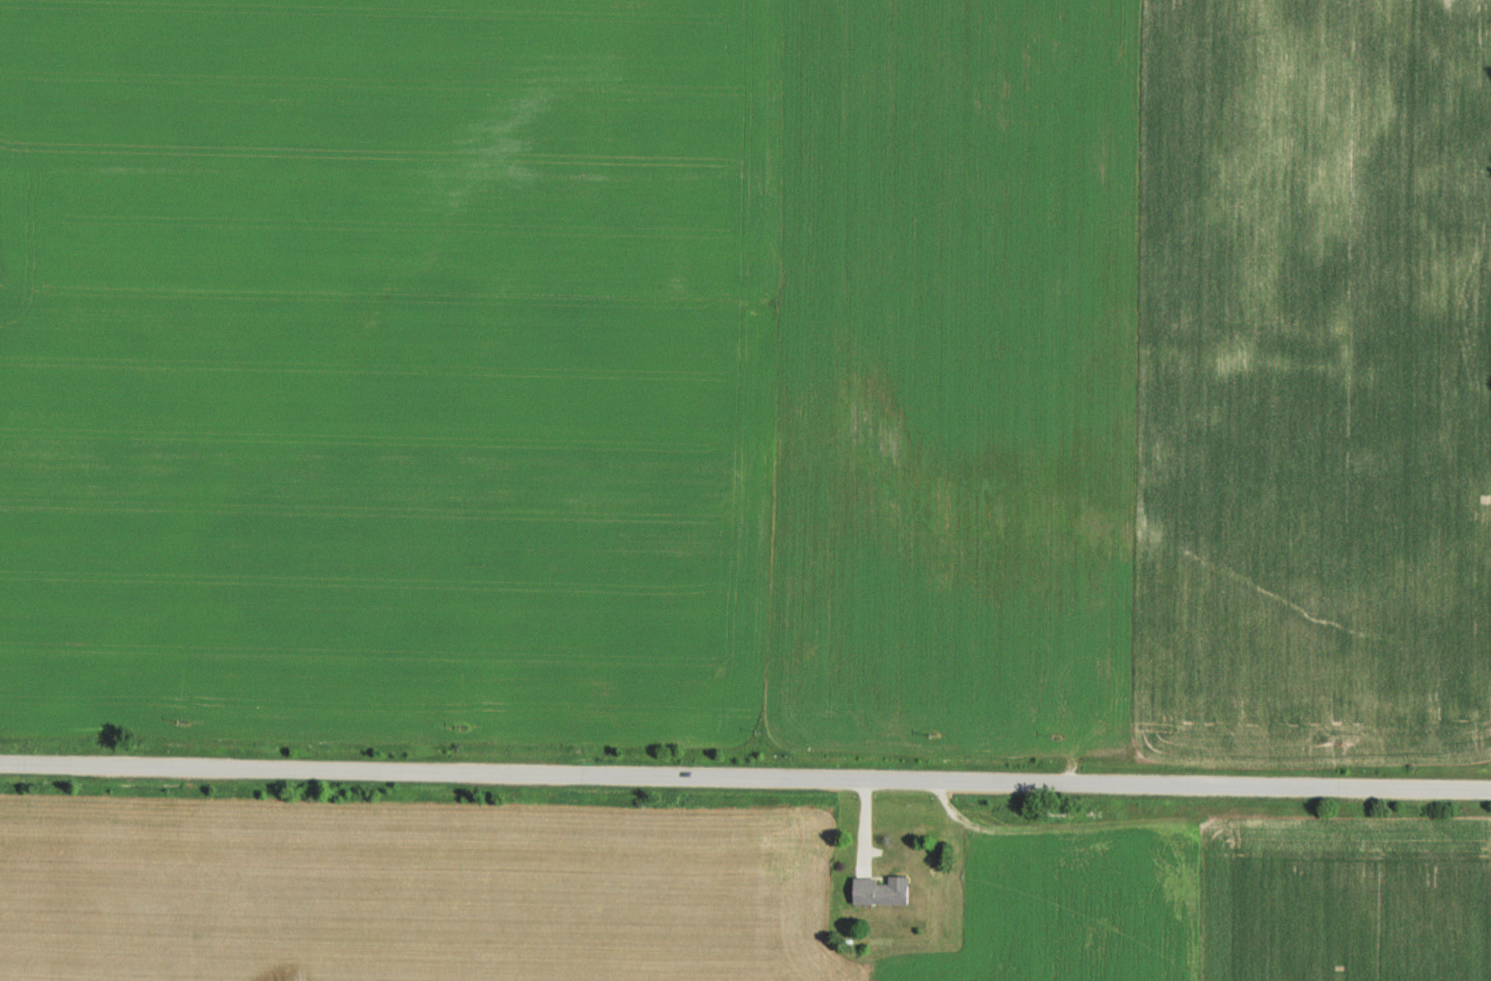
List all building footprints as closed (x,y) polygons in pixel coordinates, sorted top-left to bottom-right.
[(908,906),(908,878),(887,877),(887,884),(876,884),(876,878),(852,878),(852,905),(908,906)]
